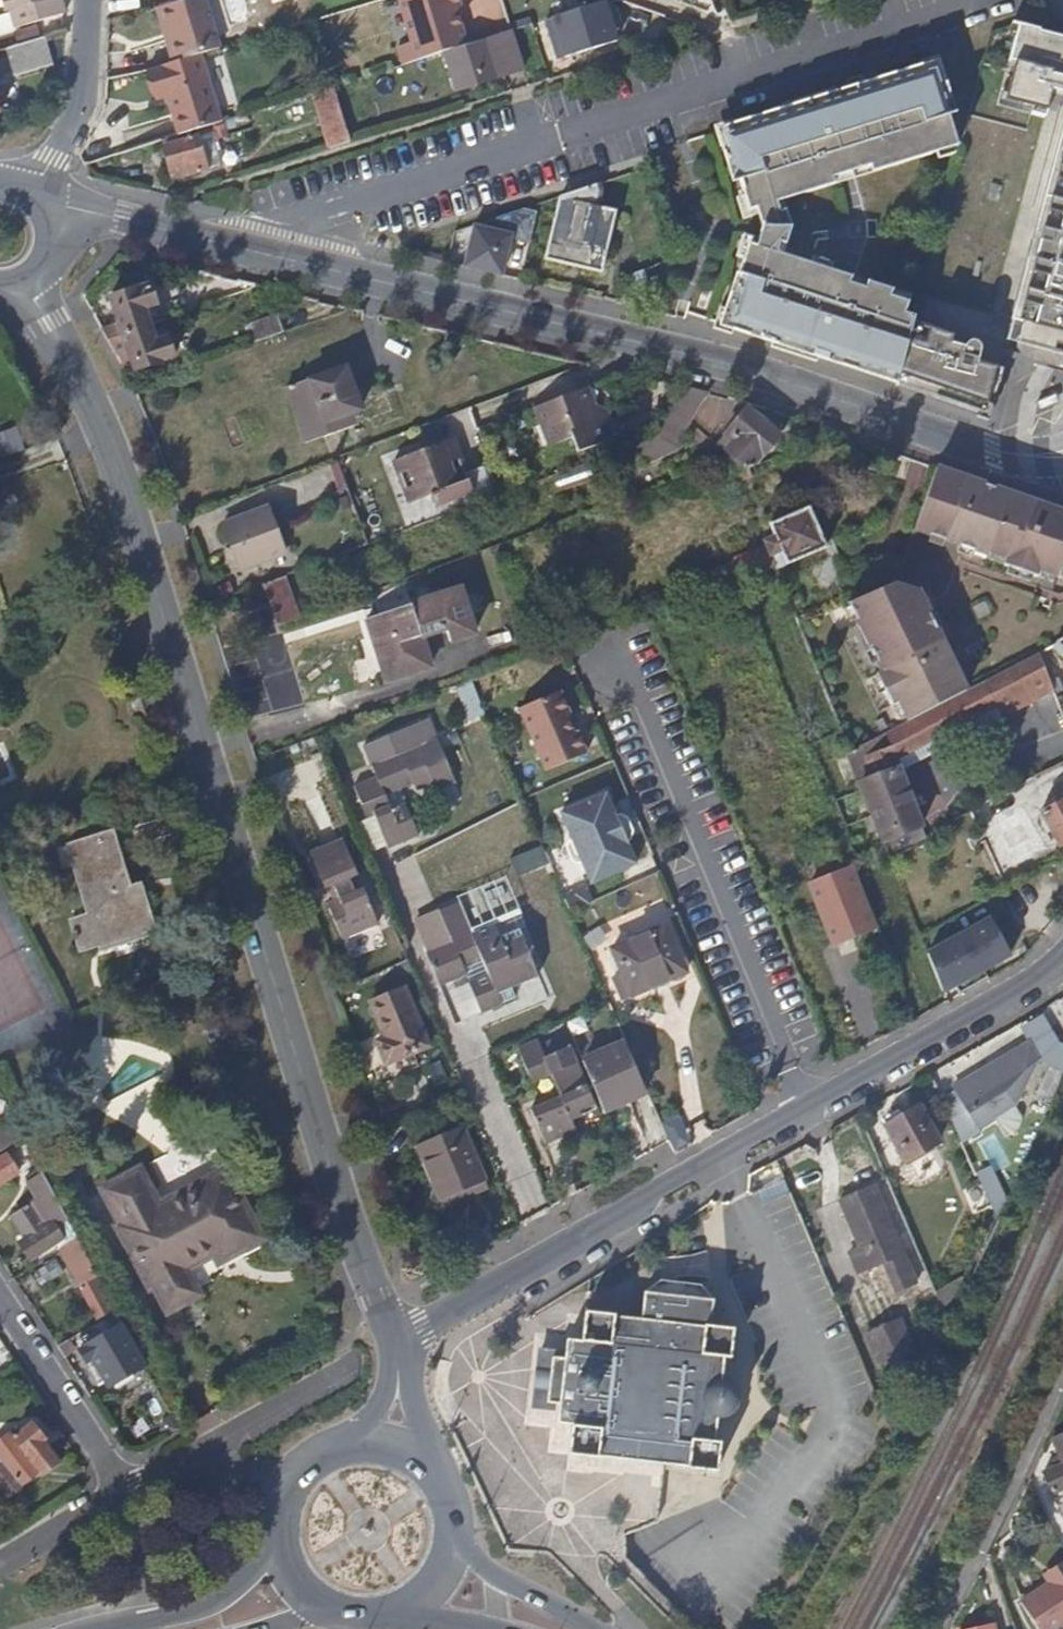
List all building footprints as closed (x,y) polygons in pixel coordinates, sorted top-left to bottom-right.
[(4,13),(9,30),(60,16),(56,0),(0,0),(0,15),(4,13)] [(170,65),(199,57),(219,51),(205,0),(193,0),(160,9),(169,40),(163,42),(170,65)] [(401,48),(406,66),(431,58),(470,46),(457,3),(458,0),(400,0),(414,44),(401,48)] [(613,47),(600,5),(541,24),(550,50),(557,48),(562,63),(613,47)] [(169,40),(160,9),(154,11),(163,42),(169,40)] [(1040,31),(1032,29),(1026,28),(1018,25),(1008,62),(1014,64),(1004,102),(1031,109),(1030,115),(1044,119),(1051,92),(1062,95),(1062,37),(1040,31)] [(521,72),(508,34),(470,46),(431,58),(445,98),(521,72)] [(49,65),(42,41),(16,48),(22,73),(49,65)] [(562,63),(557,48),(550,50),(554,65),(562,63)] [(176,138),(219,125),(199,57),(170,65),(144,73),(151,93),(162,90),(176,138)] [(957,148),(932,67),(720,133),(745,214),(753,211),(778,203),(838,185),(835,179),(849,174),(851,181),(957,148)] [(348,145),(330,90),(309,96),(328,151),(348,145)] [(219,125),(176,138),(165,142),(160,143),(161,148),(158,149),(168,180),(216,165),(208,142),(225,137),(235,134),(231,121),(219,125)] [(1027,363),(1062,371),(1062,123),(1058,143),(1040,211),(1036,224),(1010,323),(1023,326),(1017,348),(1027,363)] [(238,146),(235,134),(225,137),(229,149),(238,146)] [(851,181),(849,174),(835,179),(838,185),(851,181)] [(599,194),(596,186),(576,193),(560,199),(545,265),(600,278),(613,217),(595,213),(599,194)] [(530,245),(537,215),(523,212),(496,221),(493,233),(474,229),(466,269),(503,277),(512,241),(530,245)] [(977,347),(914,326),(915,321),(904,318),(909,300),(870,288),(853,283),(851,290),(834,284),(836,278),(747,250),(736,288),(722,333),(752,342),(789,353),(837,367),(843,346),(850,348),(843,369),(870,377),(872,371),(900,380),(899,386),(898,390),(922,398),(984,419),(990,386),(999,389),(1003,375),(985,370),(978,368),(982,355),(980,350),(977,347)] [(643,276),(641,272),(626,276),(625,301),(652,302),(643,276)] [(853,283),(836,278),(834,284),(851,290),(853,283)] [(122,335),(150,326),(145,312),(155,308),(148,286),(109,300),(117,322),(122,335)] [(268,336),(281,327),(278,321),(244,332),(248,344),(268,336)] [(122,335),(117,322),(102,327),(119,359),(128,356),(122,335)] [(150,326),(122,335),(128,356),(134,372),(173,358),(166,339),(156,342),(150,326)] [(284,337),(281,327),(268,336),(248,344),(250,349),(284,337)] [(850,348),(843,346),(837,367),(843,369),(850,348)] [(350,371),(314,384),(329,425),(349,418),(365,412),(350,371)] [(900,380),(872,371),(870,377),(899,386),(900,380)] [(329,425),(314,384),(289,393),(308,446),(353,429),(349,418),(329,425)] [(595,408),(589,392),(535,411),(550,451),(573,443),(578,458),(617,443),(608,417),(594,411),(595,408)] [(671,413),(656,441),(677,444),(683,431),(691,416),(671,413)] [(729,484),(745,477),(752,474),(777,446),(745,416),(725,439),(733,447),(726,455),(728,462),(734,467),(726,477),(729,484)] [(22,452),(16,428),(0,432),(0,457),(22,452)] [(468,477),(455,441),(396,464),(408,497),(420,502),(432,498),(439,495),(443,506),(470,496),(474,494),(468,477)] [(510,472),(507,463),(494,468),(497,477),(510,472)] [(598,481),(592,466),(568,475),(574,490),(598,481)] [(475,510),(505,499),(497,477),(494,468),(468,477),(474,494),(470,496),(475,510)] [(497,477),(505,499),(518,493),(510,472),(497,477)] [(937,473),(921,517),(914,536),(942,546),(987,561),(988,558),(1012,567),(1010,573),(1044,586),(1047,577),(1062,583),(1062,517),(965,483),(937,473)] [(745,477),(729,484),(733,492),(712,500),(718,517),(745,505),(738,489),(748,484),(745,477)] [(443,506),(439,495),(432,498),(436,508),(443,506)] [(301,553),(283,508),(239,524),(256,570),(301,553)] [(825,553),(808,512),(767,530),(771,542),(763,545),(765,553),(734,565),(735,568),(701,582),(706,596),(739,584),(761,576),(773,571),(775,575),(825,553)] [(298,625),(282,583),(264,590),(280,632),(298,625)] [(456,590),(413,607),(424,638),(445,629),(450,642),(472,633),(456,590)] [(902,708),(911,725),(970,695),(919,597),(894,592),(851,609),(885,677),(878,680),(894,712),(902,708)] [(435,667),(424,638),(413,607),(371,623),(393,683),(435,667)] [(1058,645),(1060,648),(1052,652),(1062,664),(1062,643),(1058,645)] [(1045,656),(986,686),(1004,723),(1053,699),(1048,688),(1051,687),(1048,678),(1054,676),(1045,656)] [(457,686),(467,721),(484,716),(474,681),(457,686)] [(970,695),(911,725),(886,738),(892,753),(866,764),(861,751),(847,758),(872,823),(876,834),(881,847),(922,829),(897,764),(951,738),(955,747),(1005,724),(1004,723),(986,686),(970,695)] [(1051,687),(1048,688),(1053,699),(1062,719),(1062,696),(1061,690),(1054,693),(1051,687)] [(569,722),(559,697),(517,714),(544,778),(586,761),(577,739),(573,740),(566,723),(569,722)] [(892,753),(886,738),(861,751),(866,764),(892,753)] [(453,784),(435,740),(372,768),(376,779),(353,789),(362,814),(371,810),(374,817),(389,853),(420,841),(406,806),(391,812),(386,800),(414,788),(416,794),(431,788),(433,792),(453,784)] [(1043,798),(1034,780),(1009,793),(1018,811),(1043,798)] [(614,825),(606,803),(559,822),(570,850),(567,851),(565,857),(570,871),(576,874),(580,872),(589,894),(635,874),(626,851),(630,849),(632,840),(628,829),(619,823),(614,825)] [(1042,814),(1059,847),(1062,845),(1062,804),(1042,814)] [(81,955),(154,930),(144,901),(142,902),(135,905),(112,834),(63,850),(88,919),(71,925),(81,955)] [(360,881),(344,845),(312,859),(327,894),(334,891),(340,904),(327,910),(342,945),(379,929),(363,894),(356,897),(351,884),(360,881)] [(550,871),(543,853),(510,863),(519,883),(550,871)] [(871,937),(847,876),(808,890),(832,951),(871,937)] [(477,935),(466,902),(448,909),(460,943),(477,935)] [(523,929),(516,914),(493,923),(495,928),(499,938),(519,930),(523,929)] [(990,923),(958,940),(955,942),(933,954),(952,989),(958,999),(974,991),(987,983),(983,976),(1011,960),(998,937),(990,923)] [(499,938),(495,928),(477,935),(460,943),(429,956),(442,986),(467,976),(464,968),(485,958),(492,976),(473,983),(485,1012),(516,1000),(511,986),(538,975),(519,930),(499,938)] [(685,984),(666,938),(612,961),(618,976),(630,1002),(632,1007),(685,984)] [(952,989),(933,954),(925,958),(940,996),(952,989)] [(630,1002),(618,976),(608,980),(619,1006),(630,1002)] [(428,1046),(404,988),(369,1001),(383,1038),(377,1041),(386,1063),(428,1046)] [(645,1094),(625,1045),(582,1063),(603,1112),(645,1094)] [(596,1109),(569,1046),(546,1056),(543,1048),(522,1056),(532,1082),(551,1075),(559,1095),(531,1107),(545,1143),(576,1131),(571,1119),(596,1109)] [(1003,1115),(1035,1069),(1030,1056),(947,1089),(953,1102),(941,1107),(954,1138),(964,1134),(963,1131),(993,1119),(1003,1115)] [(939,1146),(919,1107),(900,1116),(905,1126),(888,1135),(901,1163),(939,1146)] [(905,1126),(900,1116),(882,1124),(888,1135),(905,1126)] [(4,1125),(0,1128),(0,1149),(14,1140),(4,1125)] [(484,1182),(462,1127),(418,1145),(439,1201),(484,1182)] [(995,1136),(982,1142),(992,1168),(1006,1163),(995,1136)] [(3,1156),(0,1158),(0,1183),(14,1174),(3,1156)] [(996,1167),(981,1172),(991,1206),(1006,1201),(996,1167)] [(167,1198),(197,1267),(213,1258),(218,1267),(264,1242),(224,1169),(167,1198)] [(108,1187),(174,1310),(200,1296),(188,1272),(197,1267),(167,1198),(157,1204),(139,1170),(108,1187)] [(66,1224),(40,1177),(24,1187),(34,1207),(11,1222),(25,1244),(19,1248),(29,1262),(61,1242),(55,1231),(66,1224)] [(488,1191),(484,1182),(439,1201),(443,1209),(488,1191)] [(166,1314),(174,1310),(108,1187),(100,1191),(118,1225),(114,1227),(149,1292),(153,1290),(166,1314)] [(915,1285),(872,1187),(837,1203),(857,1250),(847,1255),(856,1276),(881,1265),(893,1294),(915,1285)] [(106,1310),(69,1244),(54,1254),(91,1319),(106,1310)] [(60,1279),(51,1264),(28,1278),(37,1293),(60,1279)] [(719,1382),(722,1360),(723,1358),(729,1359),(732,1329),(709,1326),(712,1301),(699,1285),(659,1280),(642,1293),(640,1319),(615,1316),(613,1315),(583,1312),(580,1342),(565,1339),(563,1359),(552,1357),(546,1404),(558,1405),(556,1424),(571,1425),(568,1455),(596,1458),(598,1457),(621,1460),(715,1472),(719,1442),(711,1441),(714,1418),(722,1418),(729,1416),(734,1409),(736,1402),(735,1393),(728,1385),(719,1382)] [(119,1322),(113,1312),(90,1326),(96,1337),(88,1342),(84,1336),(74,1343),(77,1349),(75,1350),(85,1364),(92,1359),(110,1385),(138,1367),(111,1327),(119,1322)] [(913,1354),(899,1322),(865,1337),(879,1369),(913,1354)] [(28,1420),(11,1435),(13,1437),(0,1450),(0,1488),(7,1497),(40,1467),(44,1471),(59,1459),(41,1441),(46,1437),(28,1420)] [(1050,1440),(1060,1463),(1042,1471),(1051,1492),(1062,1487),(1062,1434),(1050,1440)] [(1050,1620),(1013,1628),(1052,1628),(1050,1620)]
